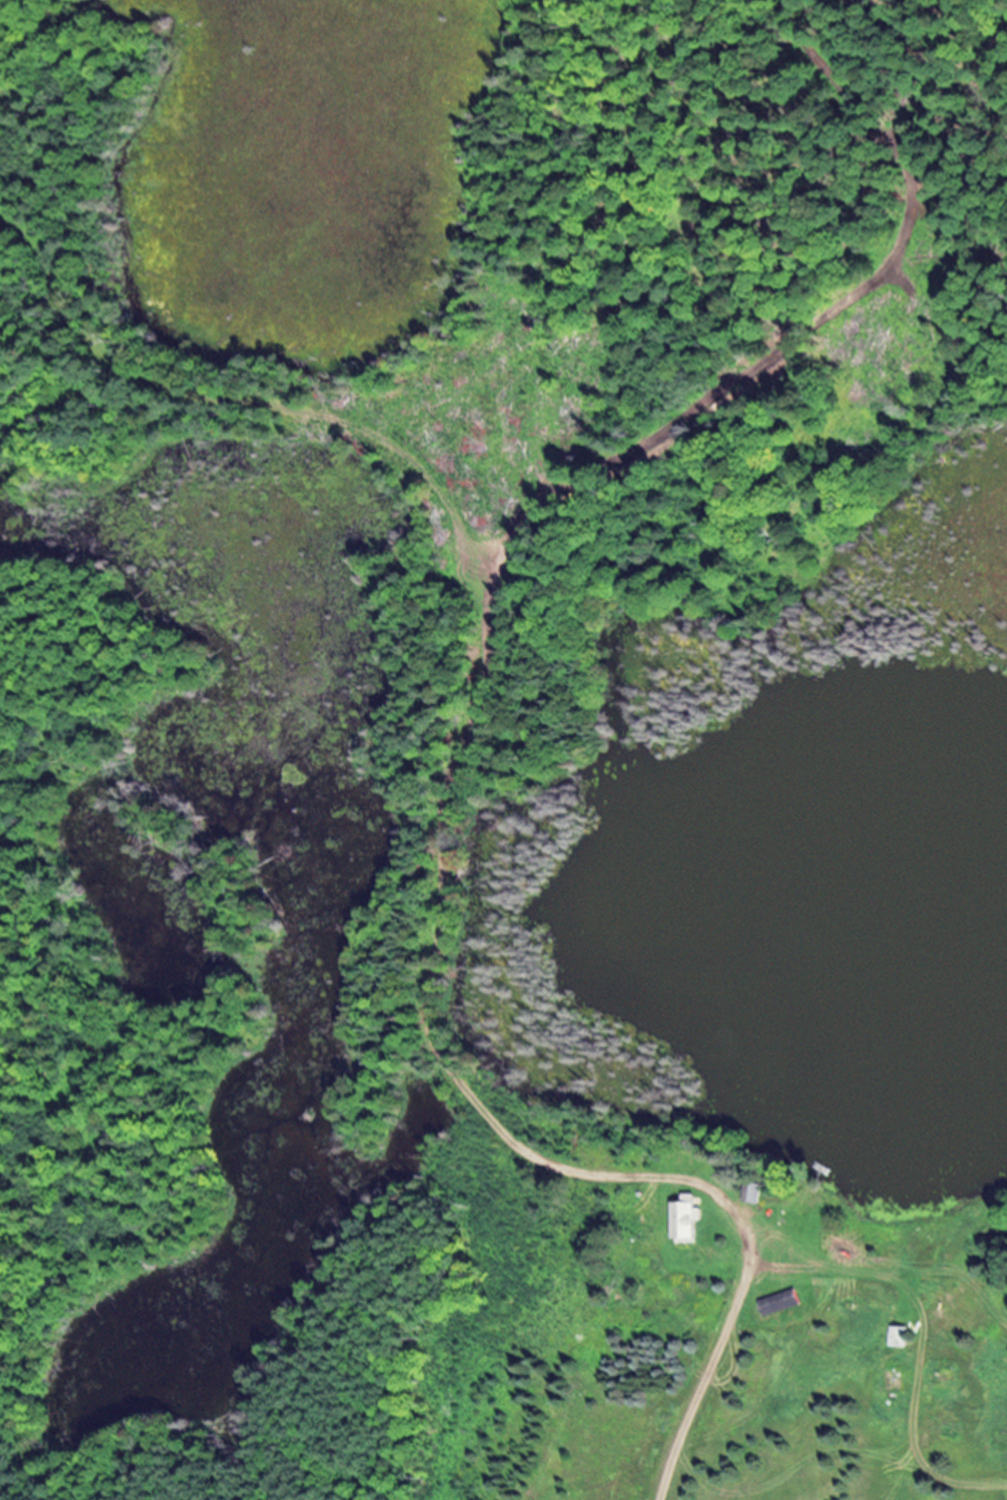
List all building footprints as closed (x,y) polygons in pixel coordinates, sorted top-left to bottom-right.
[(762,1203),(765,1186),(750,1183),(747,1200),(762,1203)] [(676,1244),(701,1244),(701,1194),(686,1194),(686,1202),(676,1202),(676,1244)] [(762,1301),(767,1317),(805,1304),(800,1289),(762,1301)] [(909,1327),(892,1327),(892,1347),(909,1347),(909,1327)]
